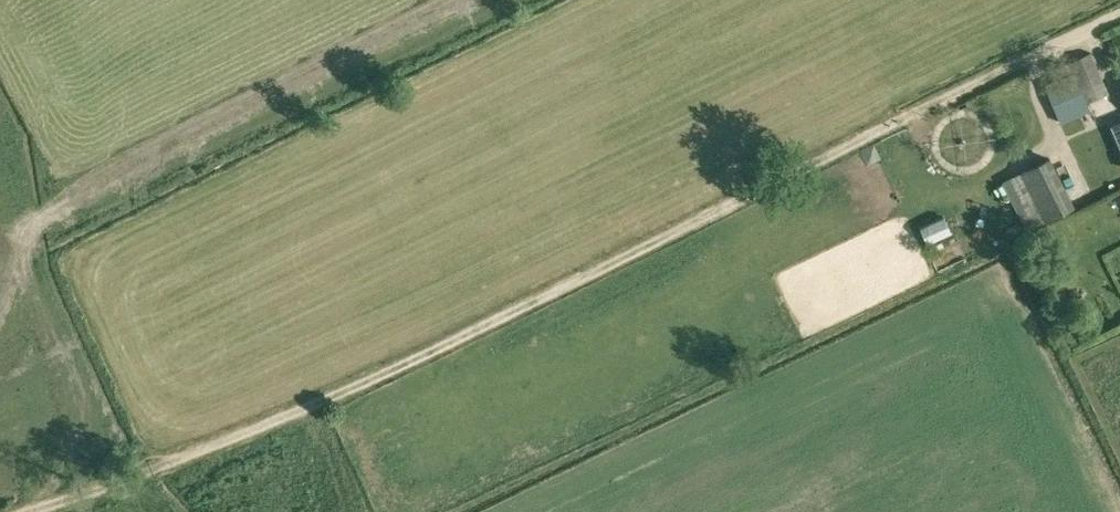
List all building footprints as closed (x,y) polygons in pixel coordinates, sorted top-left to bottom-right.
[(1070,62),(1087,102),(1110,93),(1092,52),(1070,62)] [(1086,127),(1099,121),(1094,109),(1080,114),(1086,127)] [(1005,182),(1028,229),(1076,206),(1053,158),(1005,182)]
